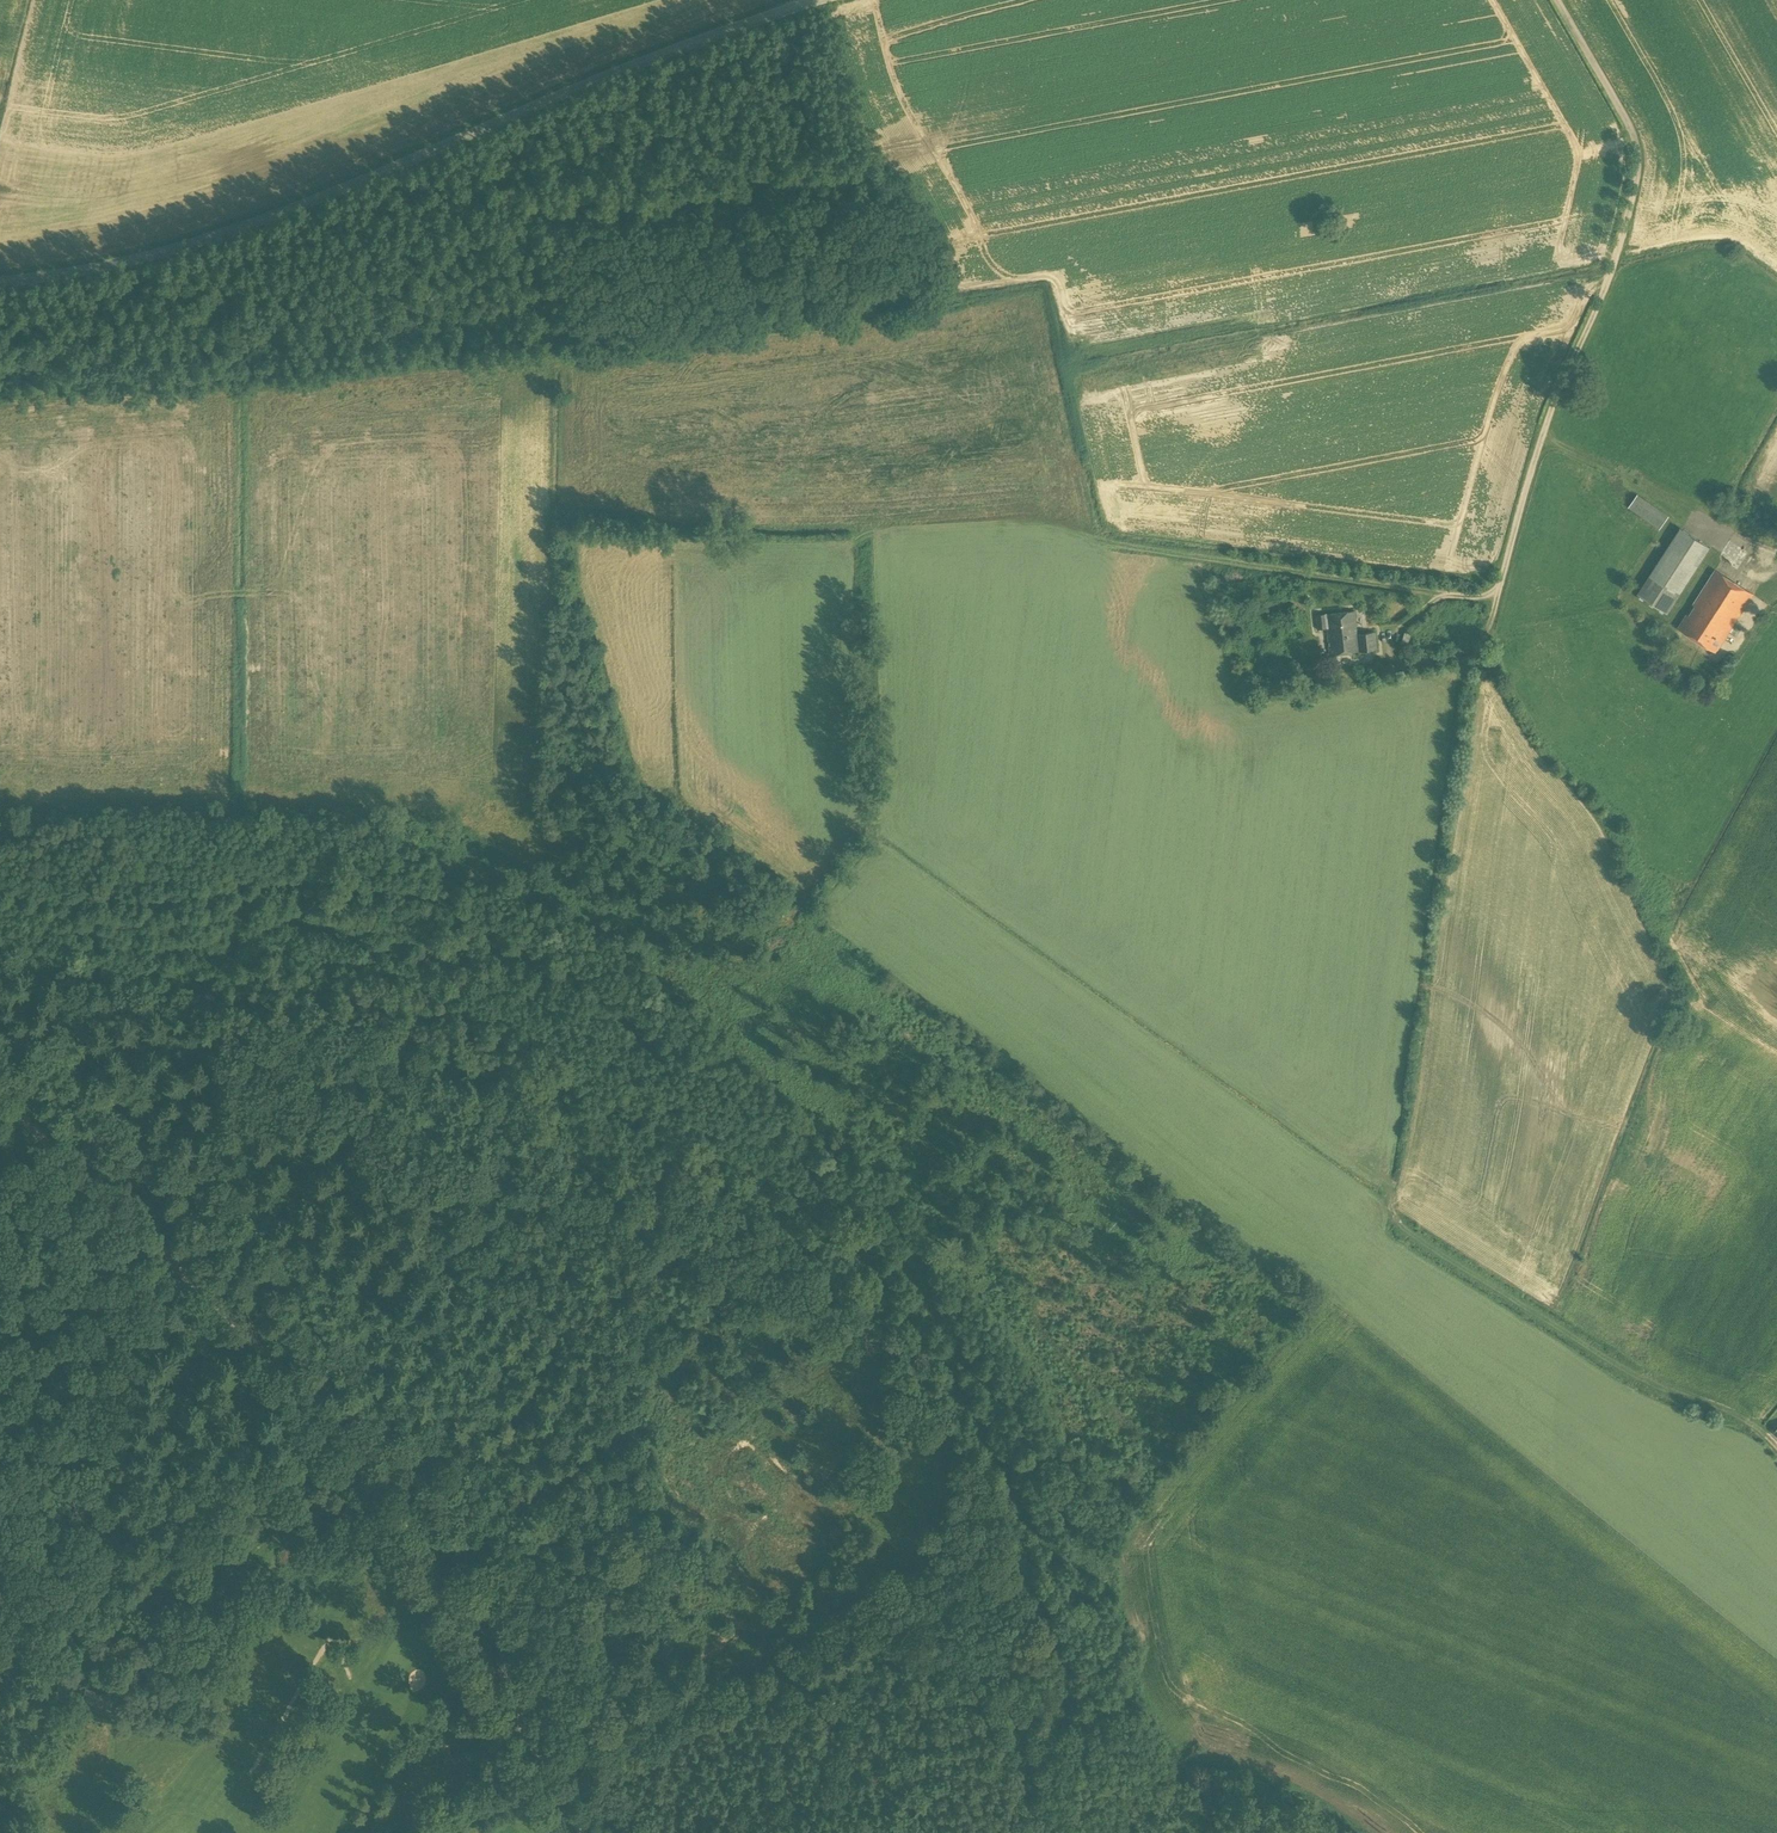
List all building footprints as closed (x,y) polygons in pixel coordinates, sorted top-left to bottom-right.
[(1659,529),(1669,516),(1637,494),(1628,507),(1659,529)] [(1668,613),(1710,547),(1680,528),(1638,594),(1668,613)] [(1716,651),(1753,595),(1715,570),(1693,604),(1695,606),(1690,614),(1687,613),(1679,626),(1716,651)] [(1356,633),(1354,610),(1316,613),(1317,628),(1327,627),(1329,654),(1376,649),(1374,631),(1356,633)] [(112,1707),(117,1692),(98,1686),(93,1701),(112,1707)]
